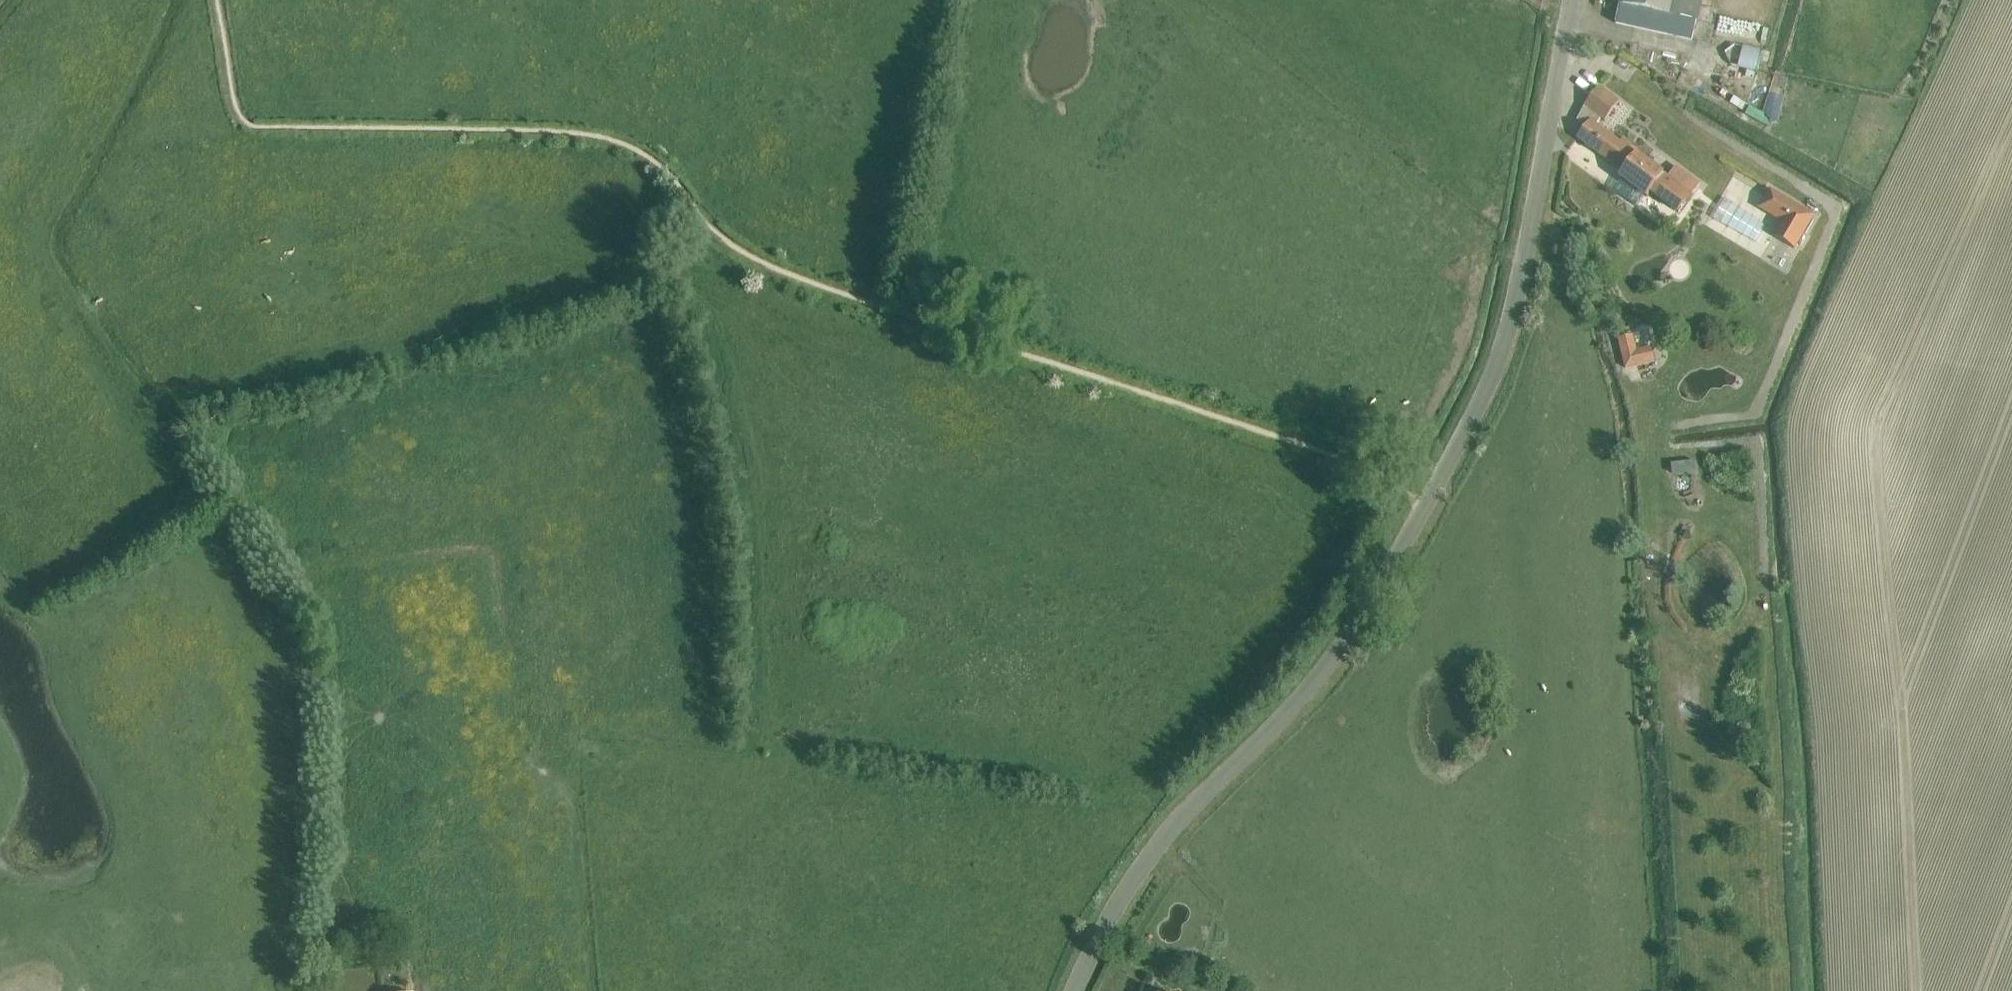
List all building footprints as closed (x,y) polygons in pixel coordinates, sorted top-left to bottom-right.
[(1614,23),(1691,40),(1695,20),(1696,20),(1700,0),(1619,0),(1614,23)] [(1584,106),(1576,121),(1584,127),(1576,138),(1621,172),(1618,176),(1621,178),(1612,189),(1635,206),(1643,195),(1646,197),(1650,191),(1678,213),(1699,185),(1675,167),(1667,178),(1635,154),(1638,150),(1623,138),(1620,142),(1596,124),(1600,118),(1604,121),(1619,102),(1598,87),(1584,106)] [(1747,119),(1773,130),(1777,119),(1751,108),(1747,119)] [(1767,189),(1755,208),(1781,224),(1773,237),(1793,249),(1812,216),(1767,189)] [(1630,333),(1617,336),(1624,368),(1655,361),(1652,347),(1635,351),(1630,333)]
